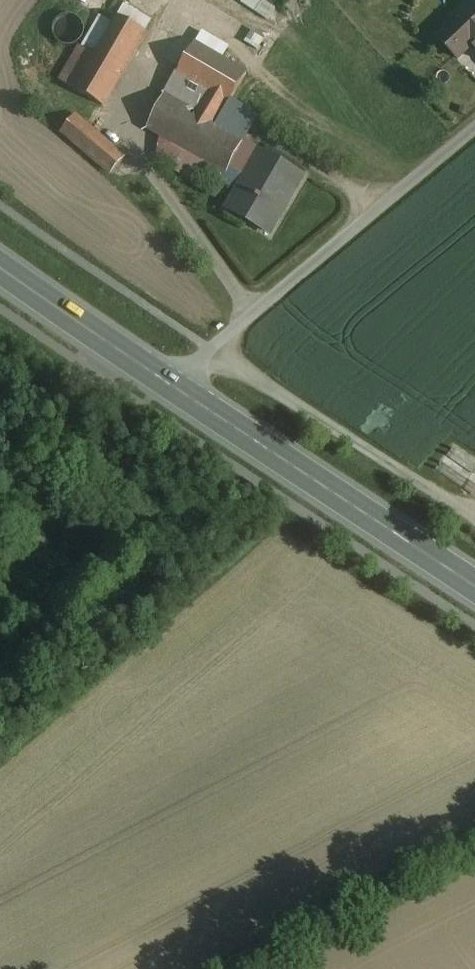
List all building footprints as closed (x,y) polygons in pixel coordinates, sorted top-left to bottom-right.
[(472,47),(474,51),(474,1),(436,38),(458,60),(472,47)] [(117,17),(95,55),(79,47),(60,82),(102,107),(145,33),(117,17)] [(81,37),(82,32),(81,26),(78,22),(73,19),(68,18),(63,20),(58,23),(55,28),(54,33),(56,38),(59,43),(63,46),(69,46),(74,45),(78,42),(81,37)] [(194,43),(166,93),(148,128),(226,174),(229,168),(242,144),(242,143),(213,126),(226,104),(228,105),(246,74),(194,43)] [(124,159),(75,116),(62,131),(111,174),(124,159)] [(302,177),(260,153),(259,154),(242,144),(229,168),(246,177),(227,209),(269,234),(302,177)] [(176,157),(157,146),(151,156),(170,167),(176,157)]
